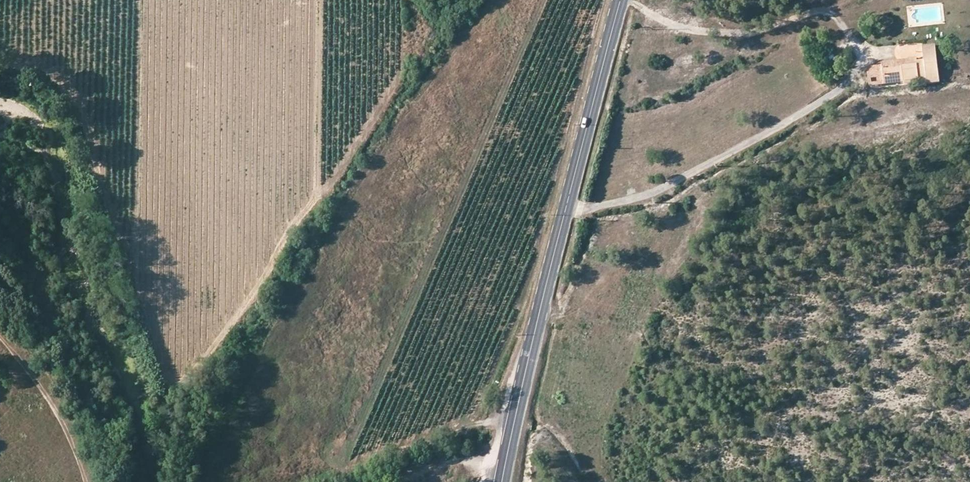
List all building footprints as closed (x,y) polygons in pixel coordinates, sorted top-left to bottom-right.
[(882,64),(868,66),(870,86),(905,82),(905,86),(912,85),(912,81),(927,79),(928,83),(941,82),(936,44),(924,45),(924,60),(918,60),(918,56),(908,57),(908,65),(883,67),(882,64)] [(882,60),(882,64),(883,67),(908,65),(908,57),(882,60)]
